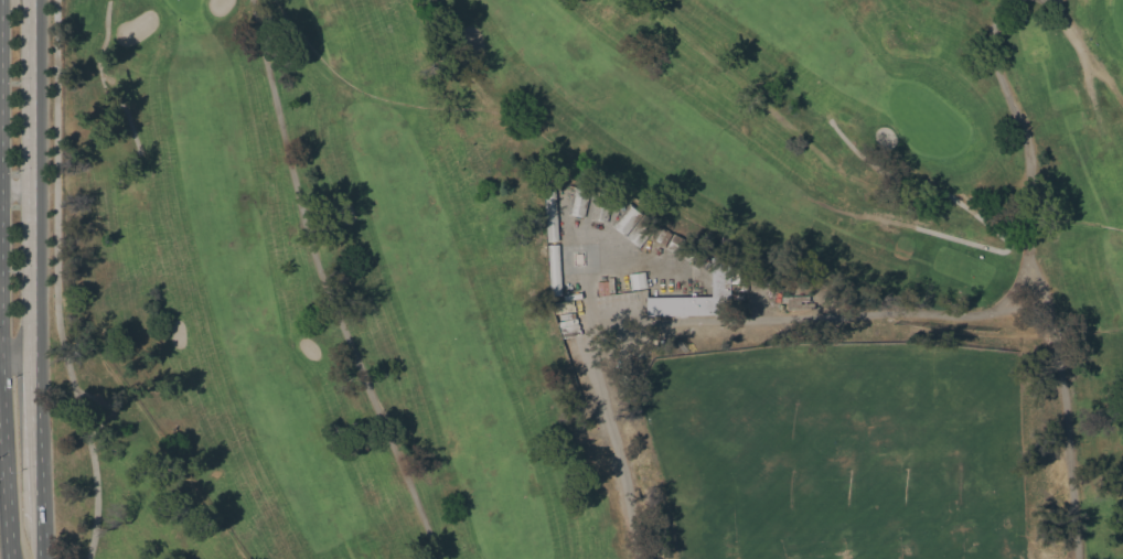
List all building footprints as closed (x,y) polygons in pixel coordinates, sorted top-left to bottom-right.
[(582,217),(587,193),(572,190),(568,214),(582,217)] [(587,218),(606,221),(608,199),(590,197),(587,218)] [(559,295),(557,244),(546,244),(548,295),(559,295)] [(582,254),(582,264),(575,264),(574,254),(582,254)] [(710,295),(709,256),(728,256),(729,314),(644,315),(644,297),(710,295)] [(627,274),(629,289),(645,288),(643,272),(627,274)]
